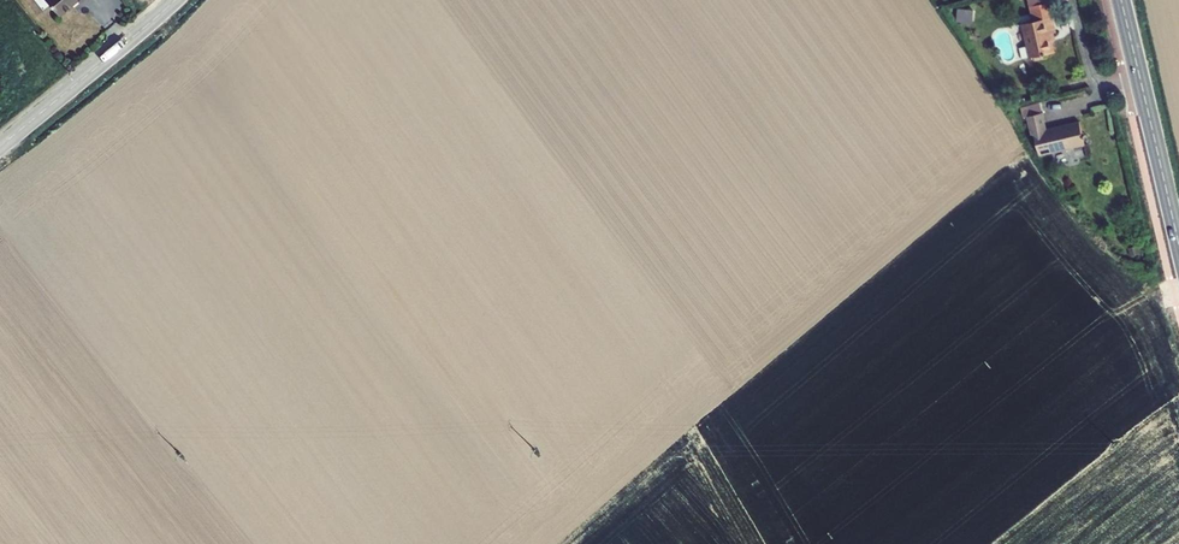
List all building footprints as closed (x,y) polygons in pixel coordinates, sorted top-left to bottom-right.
[(59,15),(78,0),(47,0),(59,15)] [(1034,21),(1023,23),(1028,46),(1031,58),(1034,57),(1035,61),(1044,59),(1043,55),(1054,53),(1050,34),(1056,33),(1052,17),(1049,2),(1030,6),(1034,21)] [(1028,46),(1019,48),(1022,60),(1031,58),(1028,46)] [(1022,108),(1026,117),(1043,110),(1040,102),(1022,108)] [(1085,145),(1080,121),(1047,129),(1043,112),(1028,116),(1032,134),(1035,133),(1040,155),(1085,145)]
